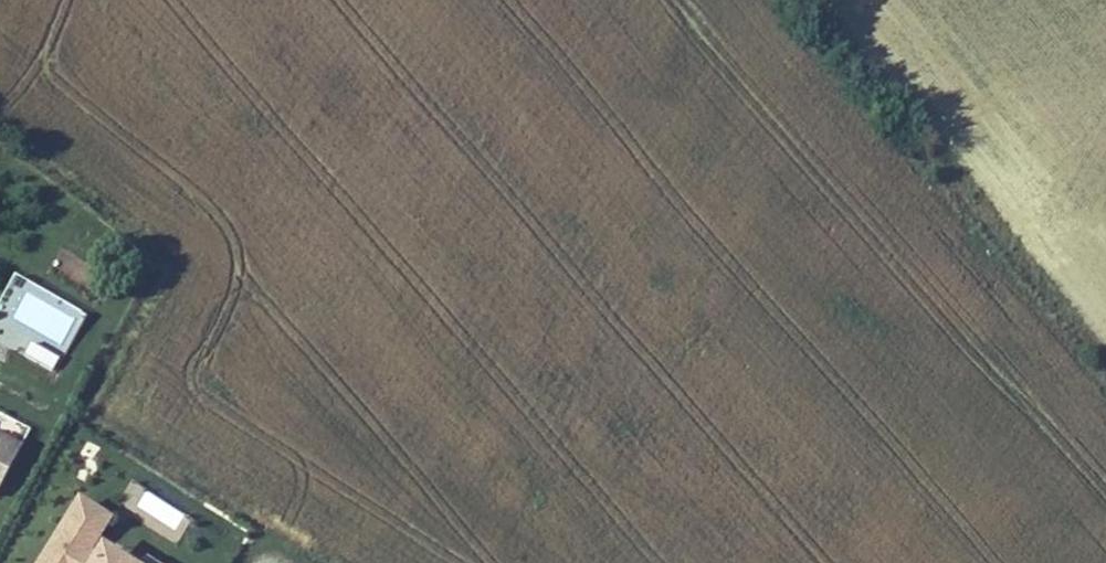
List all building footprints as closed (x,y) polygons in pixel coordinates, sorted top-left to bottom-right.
[(64,355),(87,311),(13,274),(0,298),(0,343),(53,370),(61,354),(64,355)] [(11,439),(0,433),(0,460),(11,439)] [(132,483),(118,508),(172,539),(187,515),(132,483)] [(99,555),(116,527),(81,506),(45,562),(112,562),(99,555)]
